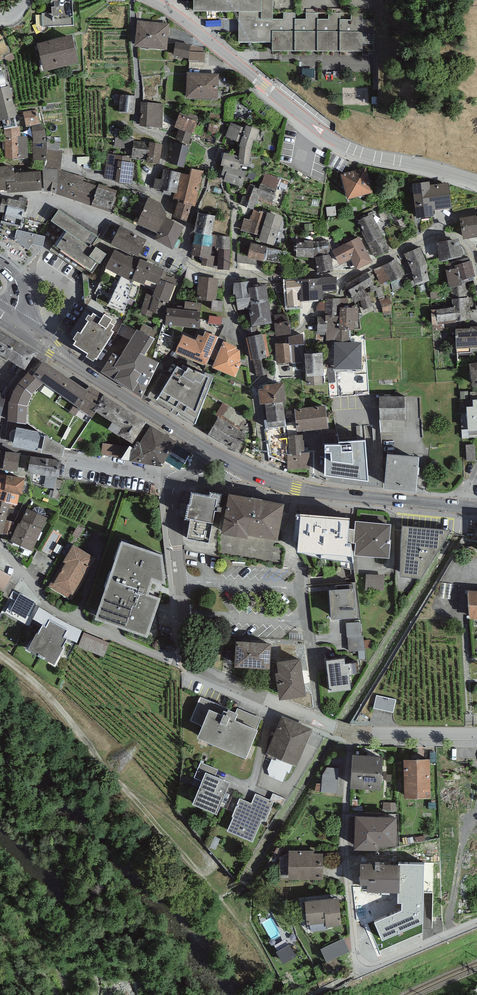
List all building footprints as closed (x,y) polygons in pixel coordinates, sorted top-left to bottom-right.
[(37,14),(37,29),(38,31),(40,33),(43,34),(45,33),(47,32),(48,31),(48,29),(74,27),(72,0),(58,1),(57,0),(51,0),(51,1),(51,14),(37,14)] [(272,53),(363,54),(363,14),(351,14),(351,20),(340,20),(340,14),(329,14),(329,21),(318,21),(318,14),(306,14),(306,20),(295,20),(295,14),(283,14),(283,21),(273,20),(273,0),(170,0),(170,1),(194,2),(193,14),(238,14),(238,44),(272,44),(272,53)] [(169,25),(137,22),(135,49),(167,52),(169,25)] [(49,43),(36,47),(44,76),(79,67),(72,38),(65,39),(64,37),(48,41),(49,43)] [(205,47),(175,43),(173,57),(203,62),(205,47)] [(218,75),(187,74),(186,100),(217,101),(218,75)] [(0,87),(0,118),(2,117),(5,126),(17,123),(15,113),(17,112),(9,84),(0,87)] [(135,94),(120,93),(119,110),(134,110),(135,94)] [(163,102),(141,101),(139,124),(162,125),(163,102)] [(36,109),(24,112),(25,124),(38,123),(36,109)] [(186,115),(179,112),(174,125),(179,127),(176,137),(189,142),(193,131),(194,132),(199,116),(187,112),(186,115)] [(245,126),(230,121),(226,135),(232,136),(231,138),(240,141),(245,126)] [(246,122),(245,126),(240,141),(239,142),(241,143),(251,146),(254,137),(256,138),(260,127),(246,122)] [(41,123),(32,124),(33,158),(46,158),(47,149),(46,129),(41,123)] [(20,124),(4,127),(5,156),(28,156),(27,134),(21,134),(20,124)] [(162,142),(149,140),(149,141),(134,139),(132,157),(147,159),(147,160),(159,161),(162,142)] [(189,145),(174,141),(169,160),(184,165),(189,145)] [(251,146),(241,143),(239,154),(239,156),(241,157),(240,162),(249,163),(251,146)] [(239,154),(224,151),(221,163),(224,164),(239,168),(240,162),(241,157),(239,156),(239,154)] [(131,156),(107,153),(104,176),(116,178),(115,179),(117,179),(117,181),(129,183),(129,180),(132,180),(135,161),(130,161),(131,156)] [(0,164),(0,187),(7,186),(7,189),(42,187),(41,169),(14,170),(14,164),(0,164)] [(239,168),(224,164),(221,173),(225,174),(223,179),(242,184),(246,170),(239,168)] [(366,165),(341,171),(347,196),(372,190),(366,165)] [(58,168),(43,166),(44,189),(57,191),(58,169),(58,168)] [(204,170),(191,167),(189,173),(181,171),(177,191),(175,190),(173,196),(179,197),(173,214),(187,219),(192,203),(195,204),(204,170)] [(177,191),(181,171),(163,168),(161,178),(155,176),(153,186),(175,190),(177,191)] [(99,182),(58,169),(57,191),(57,192),(91,203),(99,182)] [(430,179),(412,181),(416,213),(434,211),(434,206),(451,204),(448,180),(430,183),(430,179)] [(117,188),(99,182),(91,203),(110,210),(117,188)] [(261,182),(259,186),(261,187),(258,198),(272,203),(276,193),(274,192),(275,188),(261,182)] [(259,186),(248,183),(245,194),(242,194),(239,203),(253,207),(255,202),(256,202),(258,198),(261,187),(259,186)] [(160,200),(148,195),(137,220),(157,230),(165,214),(167,211),(160,200)] [(7,197),(6,201),(0,199),(0,201),(0,211),(5,212),(5,213),(22,218),(26,201),(7,197)] [(98,234),(58,207),(51,217),(90,244),(93,240),(98,234)] [(266,211),(253,208),(252,214),(251,214),(249,218),(244,217),(241,228),(260,233),(266,211)] [(216,213),(198,209),(194,228),(198,229),(197,231),(195,230),(193,240),(195,241),(213,244),(216,245),(217,234),(211,232),(216,213)] [(267,210),(266,211),(260,233),(259,238),(273,243),(283,214),(267,210)] [(371,212),(358,219),(363,229),(362,230),(376,256),(390,248),(382,234),(383,233),(371,212)] [(184,225),(165,214),(157,230),(154,237),(173,247),(184,225)] [(460,216),(463,236),(476,234),(476,214),(460,216)] [(1,217),(0,222),(0,252),(9,256),(21,267),(42,244),(43,240),(44,233),(45,231),(43,231),(19,225),(19,222),(1,217)] [(106,249),(93,240),(90,244),(51,217),(49,220),(51,221),(43,231),(45,231),(44,233),(54,240),(53,241),(92,270),(106,249)] [(147,238),(120,224),(111,241),(132,252),(132,251),(138,254),(147,238)] [(231,236),(217,234),(216,245),(216,248),(218,248),(217,265),(218,265),(218,267),(229,269),(231,248),(230,248),(231,236)] [(359,234),(345,242),(353,255),(351,256),(356,266),(372,258),(359,234)] [(458,235),(435,240),(440,258),(462,252),(458,235)] [(329,240),(313,242),(314,254),(314,255),(315,255),(330,252),(329,240)] [(211,253),(213,244),(195,241),(192,253),(203,255),(201,263),(212,265),(215,254),(211,253)] [(267,245),(251,241),(248,255),(264,259),(267,245)] [(297,255),(298,255),(297,258),(308,259),(308,254),(314,254),(313,242),(297,243),(297,255)] [(345,242),(332,248),(339,262),(351,256),(353,255),(345,242)] [(287,249),(267,245),(264,259),(280,261),(278,274),(291,274),(293,261),(285,260),(287,249)] [(420,245),(404,253),(411,267),(415,281),(429,276),(427,262),(420,245)] [(127,254),(114,247),(105,265),(118,272),(127,254)] [(128,252),(127,254),(118,272),(121,274),(132,279),(133,277),(132,276),(140,258),(128,252)] [(330,252),(315,255),(318,272),(333,269),(330,252)] [(140,256),(140,258),(132,276),(133,277),(144,281),(146,276),(157,281),(158,281),(160,277),(163,269),(164,267),(152,262),(152,261),(140,256)] [(396,257),(374,269),(381,283),(389,278),(390,281),(405,273),(396,257)] [(475,275),(471,259),(455,263),(455,266),(445,268),(449,285),(450,285),(462,282),(461,278),(475,275)] [(167,271),(163,269),(160,277),(175,283),(177,279),(166,273),(167,271)] [(369,270),(346,283),(354,301),(361,298),(364,308),(372,304),(370,293),(378,288),(369,270)] [(131,280),(121,274),(108,302),(123,310),(130,297),(127,295),(131,280)] [(219,277),(199,275),(196,297),(217,299),(219,277)] [(337,275),(300,277),(301,291),(300,291),(300,298),(323,297),(323,289),(337,288),(337,275)] [(175,283),(160,277),(158,281),(157,281),(152,294),(166,299),(168,300),(175,283)] [(249,280),(232,282),(234,294),(235,294),(237,307),(248,306),(251,305),(248,285),(250,285),(249,280)] [(462,282),(450,285),(451,297),(467,295),(466,282),(462,282)] [(250,285),(248,285),(251,305),(248,306),(251,323),(272,320),(266,283),(250,285)] [(298,283),(285,285),(287,304),(300,303),(298,283)] [(152,294),(146,292),(140,311),(159,317),(166,299),(152,294)] [(467,295),(451,297),(452,306),(431,308),(432,323),(467,320),(467,318),(471,318),(469,295),(467,295)] [(341,297),(325,297),(325,300),(320,301),(316,305),(316,315),(325,315),(325,313),(339,313),(340,305),(341,305),(341,297)] [(184,307),(167,305),(165,321),(199,325),(201,302),(185,300),(184,307)] [(359,306),(341,305),(340,305),(339,313),(339,327),(349,327),(355,327),(355,319),(358,319),(359,306)] [(101,314),(93,308),(91,312),(88,311),(85,315),(88,317),(80,329),(78,327),(73,335),(75,336),(73,339),(88,349),(86,351),(93,356),(95,353),(97,354),(114,328),(111,326),(114,322),(110,319),(113,315),(104,309),(101,314)] [(334,338),(334,340),(350,341),(350,335),(349,335),(349,327),(339,327),(339,313),(325,313),(325,315),(316,315),(316,317),(310,317),(310,333),(326,333),(326,338),(334,338)] [(222,324),(223,317),(212,315),(211,322),(222,324)] [(289,318),(273,320),(276,335),(291,332),(289,318)] [(455,327),(456,347),(457,353),(471,352),(471,347),(476,347),(476,324),(470,325),(470,326),(455,327)] [(0,326),(0,359),(3,359),(6,361),(10,356),(25,365),(36,348),(0,326)] [(112,349),(101,368),(141,394),(159,360),(144,351),(155,335),(138,327),(120,353),(112,349)] [(197,338),(183,332),(175,349),(206,362),(218,335),(206,329),(203,334),(199,332),(197,338)] [(248,335),(246,335),(248,345),(268,342),(265,331),(263,331),(263,330),(248,334),(248,335)] [(303,332),(287,335),(289,341),(275,342),(276,361),(302,360),(300,342),(305,341),(303,332)] [(237,345),(223,340),(213,365),(235,374),(241,360),(240,348),(236,346),(237,345)] [(350,341),(334,340),(335,366),(361,366),(361,340),(350,341)] [(268,342),(248,345),(251,357),(253,357),(264,355),(270,354),(268,342)] [(322,348),(304,349),(306,383),(323,382),(322,372),(324,372),(322,348)] [(268,373),(264,355),(253,357),(257,375),(268,373)] [(56,389),(67,373),(43,357),(35,369),(32,372),(41,378),(56,389)] [(469,361),(472,383),(476,382),(476,360),(469,361)] [(195,366),(188,361),(186,366),(177,361),(158,390),(196,412),(213,372),(205,368),(205,369),(197,365),(195,366)] [(32,372),(35,369),(32,367),(19,381),(15,387),(11,396),(9,400),(7,418),(19,421),(20,408),(24,398),(30,390),(41,378),(32,372)] [(67,373),(56,389),(79,404),(89,388),(87,386),(67,373)] [(263,385),(259,386),(260,400),(265,400),(284,398),(286,398),(284,380),(263,382),(263,385)] [(89,388),(79,404),(78,405),(92,414),(96,407),(94,406),(103,391),(90,382),(87,386),(89,388)] [(112,418),(122,403),(103,391),(94,406),(96,407),(112,418)] [(473,404),(466,404),(468,429),(470,429),(469,434),(476,434),(476,397),(473,397),(473,404)] [(265,400),(267,417),(264,417),(265,425),(268,425),(286,423),(284,398),(265,400)] [(122,403),(112,418),(108,425),(120,433),(120,432),(132,440),(146,419),(122,403)] [(325,403),(295,406),(297,428),(328,425),(325,403)] [(407,411),(382,411),(382,434),(407,434),(407,411)] [(246,432),(218,416),(208,434),(236,450),(246,432)] [(131,446),(130,456),(161,462),(176,437),(151,421),(140,439),(137,437),(131,446)] [(286,423),(268,425),(265,425),(268,447),(269,446),(271,462),(287,460),(287,451),(289,451),(288,433),(286,423)] [(42,430),(16,424),(12,443),(39,449),(42,430)] [(65,444),(45,432),(41,448),(63,452),(65,444)] [(305,451),(305,449),(303,432),(288,433),(289,451),(305,451)] [(330,439),(325,440),(323,470),(368,477),(366,436),(342,437),(343,441),(330,441),(330,439)] [(0,447),(0,465),(17,468),(20,450),(0,447)] [(305,451),(289,451),(287,451),(287,460),(287,467),(310,466),(308,449),(305,449),(305,451)] [(420,452),(387,449),(384,482),(418,485),(420,452)] [(30,455),(27,471),(57,476),(60,459),(30,455)] [(6,473),(4,486),(0,488),(0,498),(10,501),(17,502),(19,491),(22,492),(25,475),(6,473)] [(284,499),(228,488),(221,528),(247,532),(248,529),(277,534),(284,499)] [(192,489),(187,513),(191,513),(187,535),(209,539),(218,494),(192,489)] [(7,516),(10,501),(0,498),(0,515),(7,516)] [(18,520),(10,538),(32,548),(47,516),(27,506),(20,521),(18,520)] [(349,511),(300,507),(300,509),(296,508),(294,534),(298,534),(297,543),(300,545),(310,548),(319,549),(331,552),(341,553),(353,555),(351,538),(346,537),(346,535),(348,535),(349,511)] [(3,531),(12,533),(14,520),(6,518),(7,516),(0,515),(0,531),(3,532),(3,531)] [(391,522),(355,518),(353,539),(355,539),(354,551),(389,554),(391,537),(389,537),(391,522)] [(451,528),(403,523),(400,573),(421,575),(451,528)] [(122,534),(96,613),(148,630),(160,592),(147,588),(152,572),(166,577),(162,548),(122,534)] [(95,555),(73,542),(63,559),(65,561),(56,578),(53,576),(48,585),(72,599),(89,571),(87,570),(95,555)] [(0,569),(0,588),(4,590),(2,594),(9,598),(16,584),(9,581),(12,575),(0,569)] [(385,590),(387,575),(369,573),(367,587),(385,590)] [(355,585),(329,587),(331,615),(357,614),(355,585)] [(468,588),(469,616),(476,617),(476,589),(468,588)] [(35,599),(20,591),(11,608),(26,616),(35,599)] [(40,653),(57,622),(50,618),(46,624),(42,622),(38,630),(37,629),(27,645),(40,653)] [(57,622),(40,653),(54,660),(68,635),(63,633),(67,627),(57,622)] [(104,654),(109,641),(84,631),(79,644),(104,654)] [(272,639),(236,637),(234,662),(270,665),(272,639)] [(345,654),(326,657),(330,689),(352,686),(350,671),(353,670),(352,657),(345,658),(345,654)] [(301,655),(277,658),(278,669),(275,670),(279,697),(306,693),(301,655)] [(396,699),(376,694),(373,707),(393,712),(396,699)] [(228,707),(200,696),(190,719),(201,724),(197,734),(250,756),(255,746),(250,744),(261,717),(237,707),(236,709),(228,706),(228,707)] [(311,727),(281,714),(267,751),(296,763),(311,727)] [(383,754),(352,752),(351,784),(381,786),(383,754)] [(430,756),(403,757),(404,795),(431,794),(430,756)] [(205,770),(216,774),(218,769),(201,762),(194,776),(201,780),(205,770)] [(325,767),(325,792),(341,792),(341,767),(325,767)] [(216,774),(205,770),(201,780),(192,801),(217,812),(230,781),(216,774)] [(274,800),(255,793),(251,802),(240,797),(232,814),(233,815),(228,829),(252,839),(262,817),(266,819),(274,800)] [(396,842),(397,813),(355,812),(354,846),(379,846),(379,841),(396,842)] [(421,863),(420,845),(406,846),(407,864),(421,863)] [(314,848),(289,848),(289,877),(323,877),(323,851),(314,851),(314,848)] [(400,860),(361,859),(360,887),(399,888),(400,860)] [(339,894),(305,898),(307,921),(326,919),(326,923),(342,922),(339,894)] [(345,938),(322,949),(328,963),(352,952),(345,938)] [(285,963),(298,955),(291,944),(278,952),(285,963)] [(284,975),(289,986),(306,978),(301,968),(284,975)]
